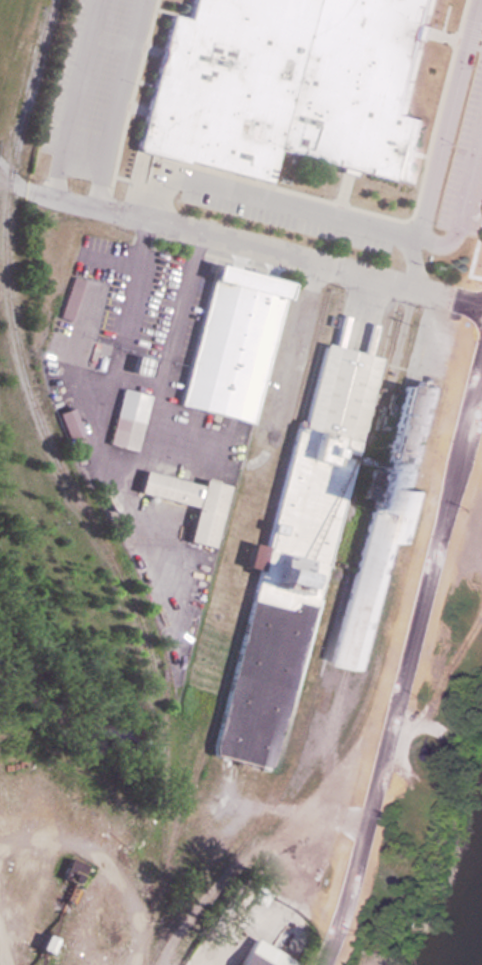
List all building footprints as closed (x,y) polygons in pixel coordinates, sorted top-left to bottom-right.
[(183,16),(187,0),(438,0),(409,110),(433,116),(414,188),(275,152),(267,183),(129,147),(165,11),(183,16)] [(177,407),(250,423),(282,282),(208,266),(177,407)] [(71,321),(80,278),(68,275),(59,319),(71,321)] [(278,773),(326,664),(367,673),(396,542),(412,546),(424,491),(422,490),(416,489),(438,386),(409,380),(406,385),(392,382),(392,386),(385,399),(372,392),(379,358),(312,343),(267,549),(245,544),(240,567),(251,569),(210,757),(278,773)] [(106,444),(133,451),(146,395),(119,389),(106,444)] [(57,412),(64,440),(80,436),(73,407),(57,412)] [(207,547),(222,485),(198,479),(197,484),(139,471),(134,493),(190,506),(182,542),(207,547)] [(34,950),(44,955),(50,940),(40,936),(34,950)] [(251,938),(235,964),(295,964),(296,964),(251,938)]
